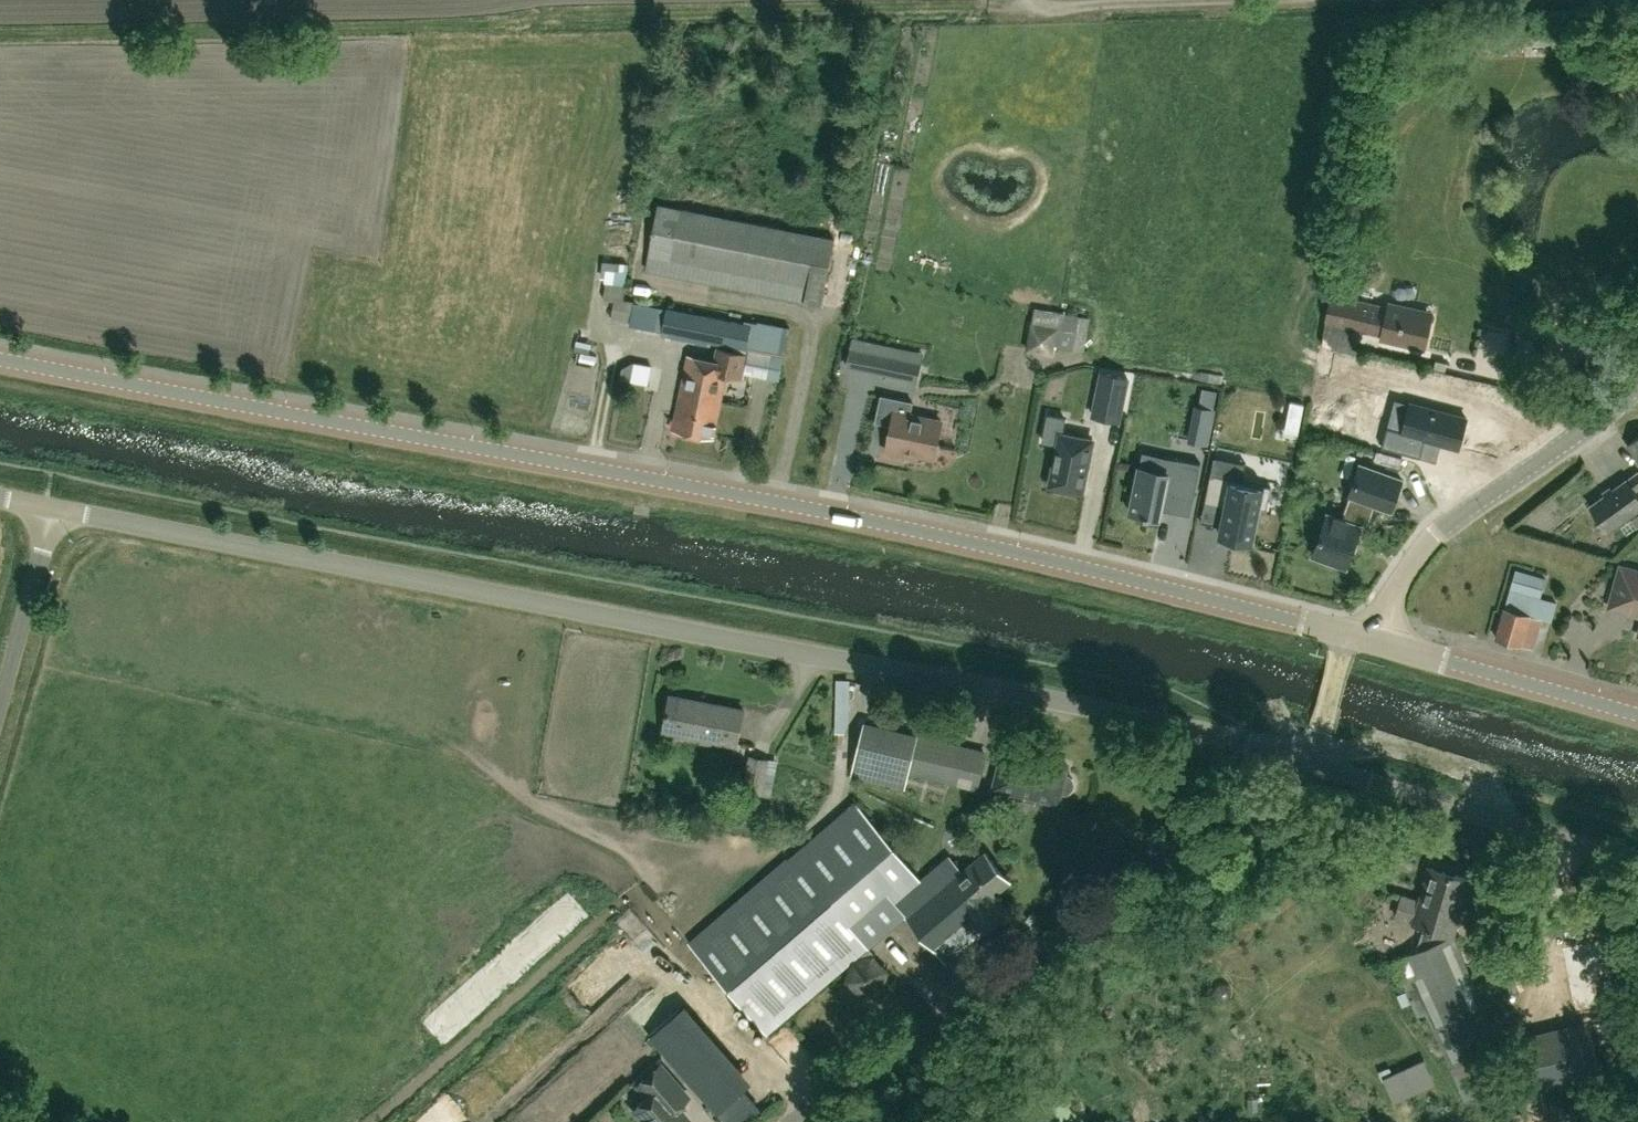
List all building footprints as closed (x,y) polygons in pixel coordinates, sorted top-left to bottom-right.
[(659,204),(646,270),(821,304),(834,239),(659,204)] [(622,299),(625,286),(607,283),(604,299),(615,301),(612,317),(631,321),(634,301),(622,299)] [(1389,305),(1387,310),(1332,297),(1332,298),(1349,301),(1347,311),(1351,312),(1349,321),(1355,322),(1350,347),(1356,323),(1383,329),(1380,339),(1424,349),(1432,315),(1389,305)] [(1349,301),(1332,298),(1325,324),(1323,341),(1350,347),(1355,322),(1349,321),(1351,312),(1347,311),(1349,301)] [(743,348),(747,324),(731,321),(731,319),(699,311),(698,313),(668,307),(661,335),(725,346),(725,344),(743,348)] [(1032,322),(1027,350),(1055,355),(1059,326),(1032,322)] [(887,346),(881,372),(917,380),(922,354),(887,346)] [(715,360),(688,354),(673,429),(714,437),(727,373),(741,376),(746,353),(718,347),(715,360)] [(620,378),(648,383),(652,365),(634,362),(622,368),(620,378)] [(1102,372),(1093,415),(1119,420),(1128,377),(1102,372)] [(934,456),(941,421),(909,414),(912,402),(880,395),(875,421),(891,424),(885,450),(905,454),(906,450),(934,456)] [(1301,416),(1303,403),(1289,401),(1287,414),(1301,416)] [(1459,447),(1467,417),(1411,402),(1403,430),(1388,426),(1383,445),(1420,455),(1424,438),(1459,447)] [(1189,440),(1207,444),(1214,409),(1197,406),(1189,440)] [(1050,484),(1082,491),(1093,439),(1062,433),(1065,418),(1048,414),(1043,440),(1058,443),(1050,484)] [(1130,512),(1159,518),(1162,505),(1176,508),(1179,494),(1194,498),(1201,463),(1169,457),(1166,471),(1139,465),(1130,512)] [(1590,505),(1609,531),(1637,509),(1637,494),(1635,490),(1637,487),(1637,472),(1637,471),(1627,479),(1626,478),(1590,505)] [(1271,486),(1211,474),(1205,500),(1226,505),(1220,534),(1253,541),(1260,507),(1267,508),(1271,486)] [(1375,502),(1376,500),(1360,494),(1359,497),(1356,496),(1356,497),(1357,498),(1349,520),(1328,513),(1313,555),(1346,567),(1361,526),(1367,529),(1376,504),(1380,506),(1380,504),(1375,502)] [(1622,567),(1612,604),(1637,612),(1637,572),(1622,567)] [(1534,647),(1542,619),(1551,622),(1556,601),(1541,597),(1543,590),(1546,577),(1516,569),(1508,597),(1497,637),(1498,637),(1521,644),(1522,643),(1534,647)] [(737,743),(744,709),(670,694),(663,728),(737,743)] [(803,755),(825,757),(829,719),(807,716),(803,755)] [(915,738),(865,725),(853,771),(905,784),(909,767),(914,741),(915,738)] [(957,751),(914,741),(909,767),(977,782),(983,756),(957,751)] [(1066,764),(1003,749),(994,787),(1016,792),(1015,797),(1034,802),(1036,797),(1057,802),(1060,792),(1064,793),(1069,792),(1072,788),(1073,783),(1072,778),(1069,775),(1064,774),(1066,764)] [(743,790),(761,793),(768,758),(750,755),(743,790)] [(854,958),(867,947),(848,925),(885,893),(893,903),(921,880),(855,802),(690,942),(766,1032),(854,958)] [(994,896),(1011,882),(985,851),(961,872),(950,859),(895,905),(946,964),(1007,911),(994,896)] [(1416,950),(1394,959),(1418,1017),(1429,1013),(1451,1065),(1467,1058),(1483,1052),(1501,1044),(1453,933),(1470,878),(1430,866),(1419,900),(1404,895),(1396,917),(1423,926),(1416,950)] [(872,954),(854,958),(846,979),(859,995),(879,991),(886,970),(872,954)] [(1595,1064),(1586,1026),(1532,1040),(1542,1078),(1595,1064)] [(728,1121),(744,1121),(686,1049),(676,1057),(728,1121)] [(656,1066),(643,1077),(654,1089),(630,1111),(640,1121),(684,1121),(685,1121),(665,1099),(677,1089),(656,1066)] [(1593,1090),(1573,1096),(1580,1121),(1602,1121),(1593,1090)]
